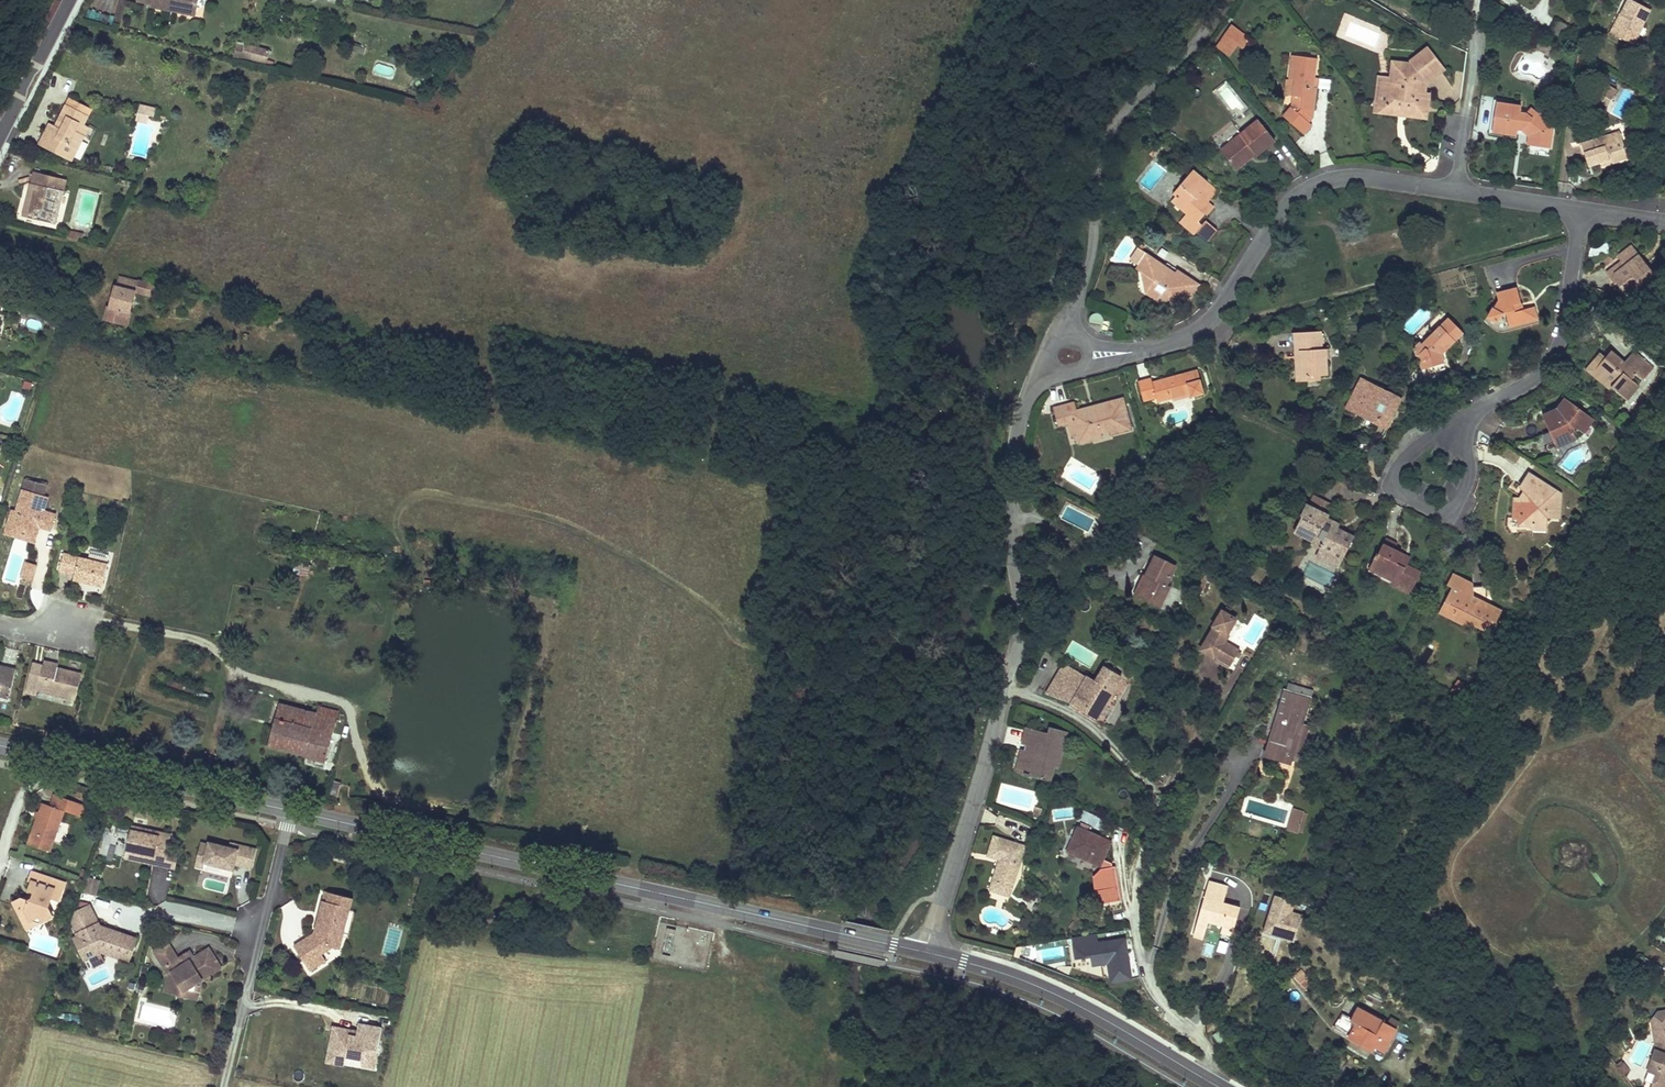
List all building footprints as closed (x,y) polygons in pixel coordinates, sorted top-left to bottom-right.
[(198,0),(154,0),(153,4),(152,6),(195,15),(198,0)] [(1653,11),(1632,0),(1629,0),(1622,14),(1627,17),(1617,36),(1635,45),(1653,11)] [(1627,17),(1622,14),(1612,33),(1617,36),(1627,17)] [(1237,43),(1244,34),(1233,26),(1226,35),(1237,43)] [(1250,39),(1244,34),(1237,43),(1243,47),(1250,39)] [(1237,43),(1226,35),(1218,45),(1228,55),(1237,43)] [(244,46),(237,44),(234,56),(267,64),(271,50),(245,43),(244,46)] [(1396,113),(1397,106),(1404,108),(1403,110),(1407,114),(1413,115),(1417,112),(1418,107),(1427,108),(1429,94),(1425,93),(1426,82),(1443,69),(1427,49),(1407,64),(1402,64),(1397,68),(1396,73),(1400,74),(1399,79),(1395,82),(1394,90),(1390,92),(1378,90),(1376,102),(1381,107),(1385,107),(1388,112),(1396,113)] [(1313,118),(1317,88),(1314,87),(1315,78),(1318,59),(1293,55),(1290,80),(1299,81),(1298,85),(1295,85),(1294,96),(1292,107),(1284,116),(1304,134),(1313,126),(1309,122),(1313,118)] [(1396,73),(1397,68),(1402,64),(1394,63),(1391,77),(1380,76),(1378,90),(1390,92),(1394,90),(1395,82),(1399,79),(1400,74),(1396,73)] [(1299,81),(1290,80),(1287,79),(1285,95),(1294,96),(1295,85),(1298,85),(1299,81)] [(1228,84),(1216,94),(1230,111),(1242,102),(1228,84)] [(71,98),(68,104),(80,111),(83,104),(71,98)] [(1381,107),(1376,102),(1375,110),(1388,112),(1385,107),(1381,107)] [(1496,102),(1492,131),(1517,135),(1517,134),(1518,130),(1523,130),(1528,135),(1527,145),(1549,148),(1552,126),(1536,112),(1531,118),(1526,113),(1523,116),(1520,115),(1521,109),(1521,106),(1496,102)] [(60,151),(58,154),(71,161),(85,135),(80,132),(84,123),(92,109),(83,104),(80,111),(68,104),(58,122),(64,125),(62,129),(56,126),(51,123),(46,131),(39,144),(50,150),(52,146),(60,151)] [(147,114),(155,116),(157,108),(141,104),(139,112),(147,114)] [(1418,107),(1417,112),(1413,115),(1425,116),(1427,108),(1418,107)] [(1526,113),(1531,118),(1536,112),(1531,108),(1526,113)] [(1249,156),(1254,152),(1256,154),(1257,155),(1276,140),(1260,120),(1221,150),(1237,169),(1250,158),(1249,156)] [(84,123),(80,132),(85,135),(90,126),(84,123)] [(1622,139),(1620,132),(1603,138),(1605,144),(1622,139)] [(1582,144),(1588,166),(1601,162),(1609,159),(1610,163),(1628,157),(1622,139),(1605,144),(1603,138),(1582,144)] [(35,182),(26,217),(55,224),(63,191),(57,190),(61,176),(35,170),(31,182),(35,182)] [(1214,207),(1208,203),(1206,201),(1205,203),(1199,198),(1202,195),(1205,198),(1213,197),(1218,191),(1193,170),(1175,192),(1179,195),(1188,204),(1184,210),(1187,213),(1180,221),(1195,233),(1197,232),(1209,241),(1218,231),(1206,220),(1202,225),(1198,222),(1205,214),(1208,216),(1214,207)] [(26,217),(35,182),(31,182),(29,190),(23,217),(26,217)] [(1179,195),(1174,201),(1184,210),(1188,204),(1179,195)] [(1206,201),(1208,203),(1213,197),(1205,198),(1202,195),(1199,198),(1205,203),(1206,201)] [(69,238),(78,241),(79,237),(83,237),(84,233),(71,230),(69,238)] [(1604,267),(1626,295),(1653,274),(1632,246),(1604,267)] [(1138,270),(1143,274),(1155,281),(1151,288),(1153,296),(1159,300),(1179,297),(1188,303),(1200,285),(1178,271),(1176,274),(1174,277),(1164,271),(1166,267),(1138,249),(1131,260),(1140,266),(1138,270)] [(1174,277),(1176,274),(1166,267),(1164,271),(1174,277)] [(1143,274),(1147,292),(1153,296),(1151,288),(1155,281),(1143,274)] [(108,308),(105,320),(127,325),(135,292),(146,295),(149,284),(119,277),(116,287),(115,287),(110,308),(108,308)] [(154,297),(157,286),(149,284),(146,295),(154,297)] [(1496,293),(1497,295),(1498,298),(1488,317),(1496,321),(1503,311),(1506,312),(1509,326),(1537,319),(1534,306),(1523,309),(1520,309),(1518,304),(1521,303),(1517,288),(1496,293)] [(284,318),(272,314),(270,322),(282,326),(284,318)] [(1090,323),(1101,326),(1102,324),(1103,322),(1103,320),(1102,318),(1102,317),(1100,316),(1099,315),(1098,315),(1096,315),(1094,315),(1091,317),(1090,318),(1089,320),(1089,322),(1090,323)] [(1417,356),(1418,356),(1419,356),(1423,370),(1444,364),(1441,355),(1463,332),(1450,319),(1423,345),(1420,343),(1414,348),(1417,356)] [(1326,356),(1326,350),(1326,349),(1322,349),(1321,345),(1321,332),(1295,333),(1296,351),(1301,351),(1302,376),(1320,375),(1327,374),(1326,356)] [(1320,380),(1320,375),(1302,376),(1301,351),(1296,351),(1297,381),(1320,380)] [(1601,380),(1614,391),(1615,389),(1627,400),(1639,386),(1632,380),(1637,374),(1644,380),(1654,368),(1639,356),(1629,367),(1624,363),(1611,352),(1605,359),(1598,366),(1607,374),(1601,380)] [(1639,356),(1634,352),(1624,363),(1629,367),(1639,356)] [(1614,391),(1601,380),(1607,374),(1598,366),(1605,359),(1600,354),(1586,370),(1612,393),(1614,391)] [(1188,388),(1189,393),(1190,398),(1204,394),(1198,370),(1153,383),(1152,379),(1139,382),(1144,400),(1157,397),(1158,401),(1172,397),(1171,392),(1188,388)] [(1369,383),(1368,385),(1368,386),(1360,382),(1348,406),(1355,409),(1354,412),(1386,428),(1394,414),(1392,413),(1395,407),(1396,403),(1391,401),(1394,396),(1369,383)] [(1189,393),(1188,388),(1171,392),(1172,397),(1189,393)] [(1392,413),(1394,414),(1402,400),(1394,396),(1391,401),(1396,403),(1395,407),(1392,413)] [(1563,409),(1569,401),(1565,398),(1558,408),(1560,408),(1563,409)] [(1111,431),(1112,432),(1112,434),(1132,429),(1124,399),(1097,406),(1098,411),(1090,413),(1088,408),(1077,411),(1075,403),(1054,408),(1059,425),(1069,423),(1075,421),(1078,434),(1081,443),(1093,440),(1092,436),(1102,433),(1111,431)] [(1577,413),(1580,409),(1569,401),(1563,409),(1560,408),(1558,408),(1556,409),(1556,412),(1556,414),(1544,419),(1554,442),(1574,433),(1573,431),(1577,428),(1579,429),(1586,420),(1577,413)] [(1556,409),(1543,415),(1544,419),(1556,414),(1556,412),(1556,409)] [(1580,409),(1577,413),(1586,420),(1579,429),(1584,433),(1594,419),(1580,409)] [(1075,421),(1069,423),(1073,436),(1078,434),(1075,421)] [(1556,447),(1577,438),(1574,433),(1554,442),(1556,447)] [(1520,525),(1533,526),(1533,522),(1546,523),(1547,516),(1546,514),(1548,512),(1551,517),(1560,518),(1561,494),(1530,474),(1522,487),(1528,494),(1524,501),(1516,499),(1514,518),(1521,519),(1520,525)] [(26,480),(18,512),(13,511),(8,530),(23,534),(23,532),(29,534),(30,530),(40,532),(41,528),(51,531),(56,514),(45,511),(49,499),(44,497),(48,485),(26,480)] [(1310,506),(1328,515),(1333,505),(1315,496),(1310,506)] [(1304,517),(1310,506),(1307,505),(1301,515),(1303,516),(1304,517)] [(1296,529),(1306,534),(1316,539),(1319,539),(1324,542),(1320,549),(1318,554),(1331,561),(1333,557),(1342,562),(1355,537),(1337,529),(1324,522),(1327,518),(1328,515),(1310,506),(1304,517),(1303,516),(1296,529)] [(1324,522),(1337,529),(1340,525),(1327,518),(1324,522)] [(1115,528),(1104,522),(1098,533),(1110,539),(1115,528)] [(1306,534),(1296,529),(1295,532),(1315,543),(1313,546),(1320,549),(1324,542),(1319,539),(1316,539),(1306,534)] [(24,540),(36,544),(40,532),(30,530),(29,534),(23,532),(23,534),(8,530),(6,535),(24,540)] [(1384,545),(1395,551),(1398,545),(1387,539),(1384,545)] [(1272,542),(1266,554),(1272,557),(1278,546),(1272,542)] [(1378,554),(1371,566),(1389,575),(1390,573),(1396,576),(1393,582),(1392,585),(1411,594),(1422,574),(1406,566),(1405,568),(1398,564),(1403,555),(1395,551),(1384,545),(1380,555),(1378,554)] [(108,564),(65,554),(61,570),(78,575),(77,579),(82,580),(88,582),(88,580),(94,581),(93,583),(103,586),(108,564)] [(1317,557),(1339,568),(1342,562),(1333,557),(1331,561),(1318,554),(1317,557)] [(1176,565),(1166,560),(1156,555),(1146,575),(1144,574),(1134,595),(1160,607),(1170,587),(1167,586),(1176,565)] [(1406,566),(1410,559),(1403,555),(1398,564),(1405,568),(1406,566)] [(1390,573),(1389,575),(1371,566),(1369,570),(1393,582),(1396,576),(1390,573)] [(1218,576),(1211,572),(1206,581),(1213,584),(1218,576)] [(1501,611),(1495,607),(1488,604),(1487,587),(1473,587),(1473,583),(1468,580),(1467,582),(1454,575),(1453,577),(1454,577),(1449,585),(1454,588),(1445,607),(1457,614),(1454,620),(1467,627),(1469,623),(1486,631),(1492,621),(1495,622),(1501,611)] [(1454,620),(1457,614),(1445,607),(1441,613),(1454,620)] [(1214,658),(1214,659),(1213,660),(1229,669),(1239,651),(1225,643),(1229,635),(1227,634),(1236,620),(1221,611),(1213,626),(1214,627),(1206,641),(1211,644),(1211,645),(1206,654),(1214,658)] [(1211,644),(1206,641),(1201,651),(1206,654),(1211,645),(1211,644)] [(26,688),(38,691),(76,700),(83,671),(74,669),(59,665),(58,670),(53,668),(54,664),(45,662),(44,666),(32,663),(26,688)] [(1121,677),(1113,672),(1104,667),(1096,682),(1065,663),(1047,694),(1072,703),(1097,718),(1121,677)] [(10,699),(16,671),(8,669),(6,675),(0,674),(0,697),(10,699)] [(1458,679),(1450,692),(1463,698),(1471,687),(1458,679)] [(1295,750),(1298,751),(1301,752),(1308,728),(1302,725),(1310,698),(1286,690),(1267,755),(1291,762),(1293,755),(1295,750)] [(277,711),(269,745),(302,755),(326,761),(338,712),(320,707),(318,714),(279,704),(278,707),(276,707),(275,711),(277,711)] [(1038,755),(1032,753),(1031,753),(1025,752),(1020,772),(1043,778),(1047,764),(1055,766),(1059,767),(1068,733),(1051,729),(1050,735),(1028,729),(1024,744),(1027,744),(1040,747),(1038,755)] [(1040,747),(1027,744),(1025,752),(1031,753),(1032,753),(1038,755),(1040,747)] [(1047,764),(1043,778),(1052,780),(1055,766),(1047,764)] [(42,803),(30,845),(52,851),(55,842),(62,821),(65,810),(80,815),(84,803),(69,799),(54,794),(50,806),(42,803)] [(1042,818),(1044,809),(1038,808),(1035,817),(1042,818)] [(1072,809),(1064,809),(1064,818),(1072,819),(1072,809)] [(1290,824),(1295,826),(1299,827),(1304,813),(1295,809),(1290,824)] [(1304,813),(1299,827),(1295,826),(1290,824),(1289,829),(1305,834),(1311,815),(1304,813)] [(1089,833),(1090,830),(1091,827),(1082,823),(1080,829),(1079,828),(1069,851),(1101,865),(1103,860),(1111,843),(1089,833)] [(172,835),(144,828),(133,826),(127,850),(125,858),(164,867),(167,857),(172,838),(172,835)] [(1012,887),(1026,846),(996,836),(990,855),(1001,859),(1004,860),(1003,863),(1000,862),(994,881),(1012,887)] [(244,868),(253,871),(257,852),(240,847),(239,852),(210,844),(209,846),(202,845),(196,867),(203,869),(204,864),(234,872),(235,866),(244,868)] [(1101,865),(1102,866),(1103,870),(1092,872),(1098,907),(1122,902),(1115,868),(1112,868),(1112,865),(1103,860),(1101,865)] [(27,930),(43,920),(52,915),(47,906),(50,897),(57,899),(63,881),(37,873),(29,871),(26,879),(30,880),(27,890),(33,891),(31,898),(28,901),(21,899),(12,904),(19,916),(27,930)] [(98,896),(102,882),(86,878),(82,892),(98,896)] [(1239,913),(1225,908),(1227,903),(1224,902),(1229,886),(1210,880),(1197,924),(1207,927),(1209,920),(1212,921),(1223,924),(1222,928),(1233,932),(1239,913)] [(994,881),(992,888),(1010,895),(1012,887),(994,881)] [(337,894),(324,891),(317,917),(320,918),(318,933),(314,932),(297,946),(311,971),(326,963),(323,954),(322,951),(329,946),(332,947),(338,949),(342,935),(339,934),(341,925),(344,925),(351,897),(337,894)] [(1294,941),(1303,915),(1293,911),(1296,901),(1276,894),(1264,931),(1294,941)] [(1239,913),(1241,907),(1227,903),(1225,908),(1239,913)] [(94,912),(90,904),(74,913),(71,922),(72,924),(78,937),(75,938),(78,944),(77,945),(82,956),(90,959),(102,952),(131,962),(139,939),(123,933),(114,930),(107,928),(101,926),(94,912)] [(1204,937),(1207,927),(1197,924),(1194,933),(1204,937)] [(675,934),(666,932),(661,953),(670,956),(675,934)] [(1130,961),(1129,952),(1127,938),(1098,943),(1097,935),(1072,939),(1075,960),(1091,958),(1093,967),(1108,964),(1111,984),(1133,980),(1133,977),(1131,964),(1130,961)] [(166,991),(176,993),(188,996),(197,998),(199,992),(202,979),(220,967),(215,959),(209,948),(194,957),(190,951),(180,957),(178,958),(168,942),(154,951),(169,974),(166,991)] [(1302,970),(1294,976),(1305,990),(1313,983),(1302,970)] [(1336,1028),(1343,1032),(1350,1036),(1349,1039),(1373,1053),(1374,1050),(1383,1055),(1396,1032),(1388,1028),(1371,1018),(1375,1009),(1354,996),(1336,1028)] [(1371,1018),(1388,1028),(1394,1018),(1386,1013),(1386,1012),(1377,1007),(1375,1009),(1371,1018)] [(1657,1013),(1651,1022),(1655,1051),(1655,1052),(1646,1074),(1655,1077),(1652,1086),(1653,1086),(1664,1086),(1664,1012),(1657,1013)] [(334,1029),(327,1062),(343,1065),(345,1056),(363,1060),(361,1067),(374,1070),(383,1028),(360,1023),(358,1034),(334,1029)] [(1212,1035),(1218,1045),(1227,1039),(1221,1030),(1212,1035)] [(1622,1063),(1617,1067),(1623,1075),(1628,1071),(1622,1063)]
